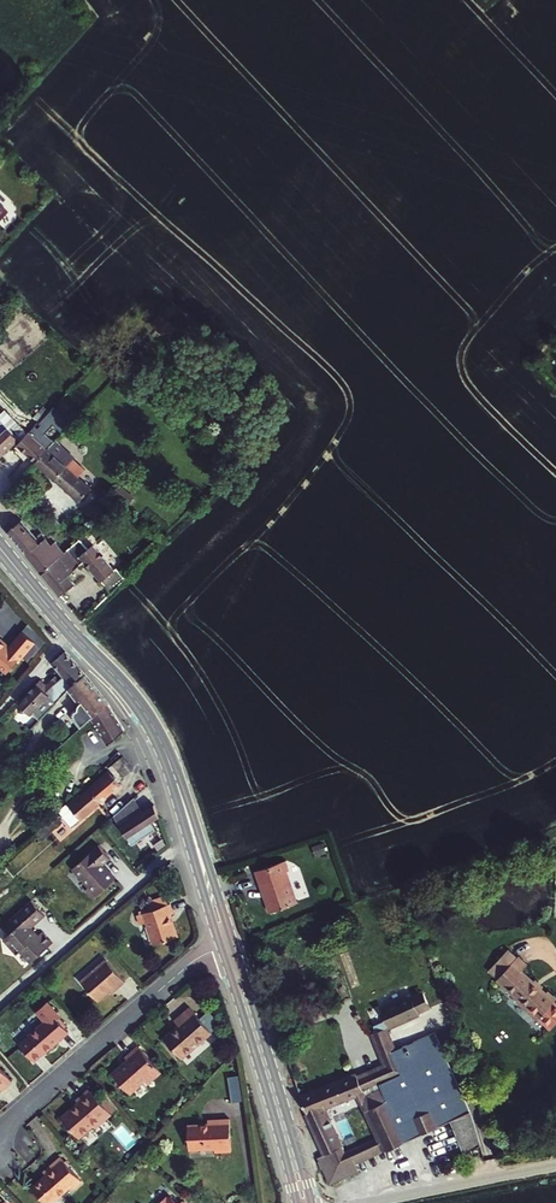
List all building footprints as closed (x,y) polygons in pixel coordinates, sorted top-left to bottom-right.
[(0,413),(0,455),(17,438),(16,437),(25,429),(5,408),(0,413)] [(33,416),(38,421),(43,416),(45,413),(41,409),(33,416)] [(30,429),(16,444),(36,461),(54,441),(45,433),(52,425),(43,416),(38,421),(30,429)] [(74,457),(56,440),(54,441),(36,461),(79,501),(91,487),(66,465),(74,457)] [(54,511),(41,520),(50,533),(63,523),(54,511)] [(21,519),(7,531),(14,539),(27,554),(40,542),(45,538),(41,533),(36,537),(21,519)] [(87,548),(79,539),(55,560),(41,571),(61,595),(74,583),(68,575),(84,561),(112,592),(126,577),(116,566),(114,568),(92,544),(87,548)] [(55,560),(40,542),(27,554),(41,571),(55,560)] [(9,647),(6,651),(2,648),(3,644),(0,642),(0,668),(1,666),(9,672),(18,661),(19,663),(35,645),(21,634),(9,647)] [(0,640),(0,642),(3,644),(2,648),(6,651),(9,647),(0,640)] [(31,711),(40,719),(67,690),(70,687),(84,676),(65,652),(64,653),(52,663),(63,677),(56,683),(53,683),(50,683),(47,686),(40,681),(20,702),(23,705),(24,712),(31,711)] [(5,676),(9,672),(1,666),(0,668),(0,671),(5,676)] [(107,706),(84,676),(70,687),(67,690),(79,706),(78,706),(78,707),(77,708),(77,710),(77,711),(77,712),(71,716),(73,718),(71,720),(78,730),(90,720),(107,706)] [(107,706),(90,720),(106,746),(123,731),(107,706)] [(108,768),(119,782),(130,773),(124,766),(127,764),(122,757),(108,768)] [(107,772),(84,791),(96,807),(120,786),(107,772)] [(66,804),(58,811),(72,827),(96,807),(84,791),(68,806),(66,804)] [(138,815),(130,801),(113,816),(131,844),(154,829),(150,822),(158,817),(152,807),(138,815)] [(49,823),(36,835),(42,841),(61,824),(57,819),(50,825),(49,823)] [(323,842),(312,846),(316,857),(327,853),(323,842)] [(97,846),(71,870),(87,888),(84,891),(92,900),(114,880),(101,866),(109,859),(97,846)] [(283,860),(255,869),(270,912),(298,902),(287,870),(283,860)] [(169,864),(161,871),(168,880),(176,872),(169,864)] [(147,903),(150,911),(168,905),(165,897),(147,903)] [(29,962),(37,955),(40,957),(48,950),(46,947),(51,943),(41,932),(36,936),(29,928),(43,916),(31,902),(3,926),(10,933),(3,939),(16,954),(20,951),(29,962)] [(171,904),(168,905),(150,911),(136,917),(139,927),(146,925),(153,945),(178,937),(170,915),(174,914),(171,904)] [(504,979),(512,987),(511,989),(531,1009),(530,1011),(541,1022),(542,1020),(552,1029),(555,1024),(555,1001),(536,981),(542,974),(534,966),(532,967),(524,959),(504,979)] [(105,960),(80,982),(96,1002),(108,992),(113,987),(115,989),(124,981),(105,960)] [(385,1004),(393,1026),(439,1010),(431,988),(385,1004)] [(28,1037),(18,1046),(32,1062),(42,1053),(43,1054),(68,1032),(58,1020),(59,1018),(46,1003),(36,1012),(44,1022),(27,1036),(28,1037)] [(178,1026),(163,1039),(181,1059),(211,1033),(189,1009),(174,1022),(178,1026)] [(395,1053),(394,1050),(385,1027),(371,1032),(381,1059),(395,1053)] [(383,1150),(447,1121),(460,1153),(477,1145),(465,1111),(431,1034),(394,1050),(395,1053),(381,1059),(388,1076),(403,1071),(403,1072),(378,1082),(381,1088),(374,1091),(365,1070),(301,1096),(306,1109),(327,1155),(318,1159),(330,1184),(358,1170),(355,1163),(352,1157),(380,1144),(383,1150)] [(125,1059),(127,1061),(112,1074),(129,1094),(144,1081),(147,1084),(160,1072),(138,1048),(125,1059)] [(11,1081),(0,1068),(0,1091),(11,1081)] [(243,1074),(232,1075),(233,1100),(244,1100),(243,1074)] [(79,1102),(61,1118),(78,1138),(94,1124),(96,1127),(111,1114),(89,1089),(76,1100),(79,1102)] [(208,1121),(209,1125),(188,1127),(190,1150),(216,1147),(216,1152),(232,1151),(230,1119),(208,1121)] [(380,1144),(352,1157),(355,1163),(383,1150),(380,1144)] [(32,1187),(46,1202),(51,1202),(71,1186),(73,1188),(81,1181),(60,1157),(43,1172),(46,1175),(32,1187)]
